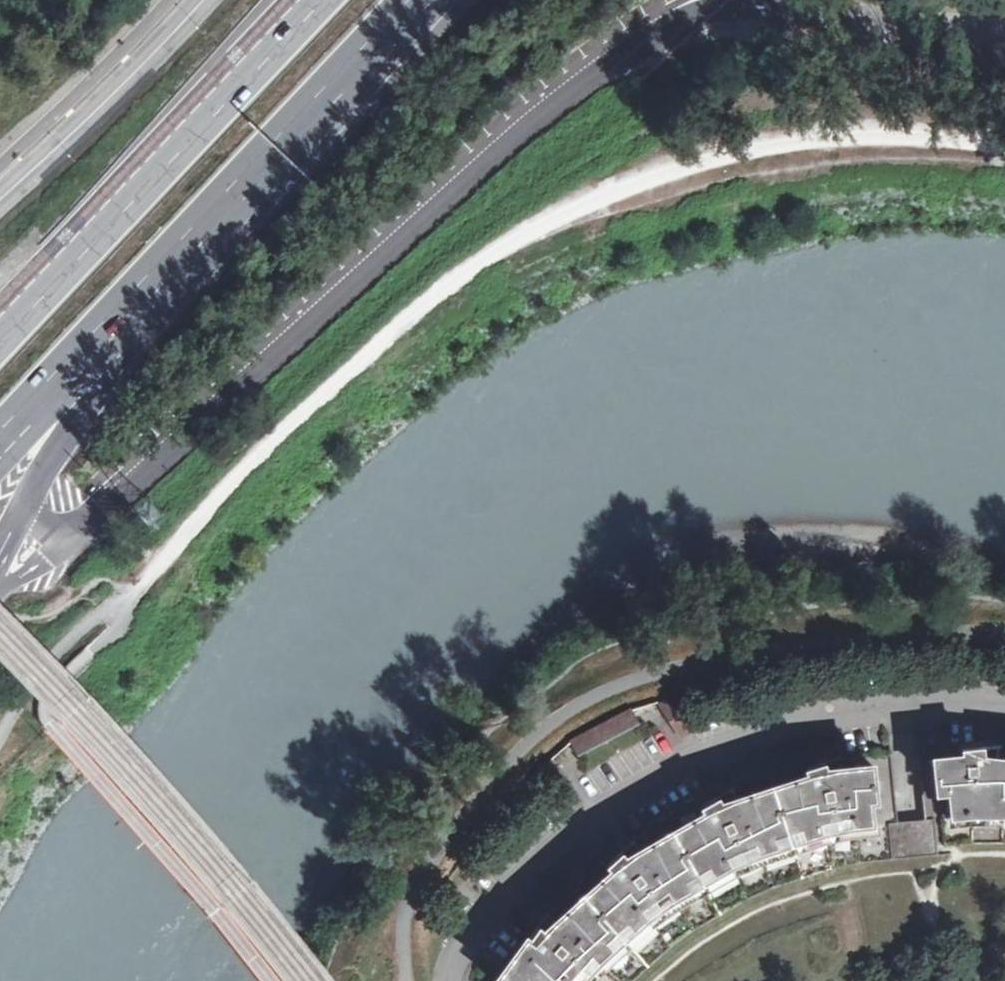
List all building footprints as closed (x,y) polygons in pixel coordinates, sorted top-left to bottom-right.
[(699,727),(679,695),(663,705),(684,736),(699,727)] [(576,740),(583,753),(645,721),(639,708),(576,740)] [(931,818),(940,818),(943,844),(977,842),(1004,842),(1004,759),(1003,759),(1003,745),(972,748),(971,756),(924,759),(931,818)] [(892,859),(889,823),(904,822),(897,753),(848,756),(846,753),(740,787),(738,783),(641,838),(638,834),(554,908),(551,907),(496,980),(633,980),(638,976),(656,960),(674,943),(698,926),(751,896),(774,886),(796,879),(827,869),(848,863),(892,859)] [(889,823),(892,859),(938,854),(934,819),(904,822),(889,823)]
